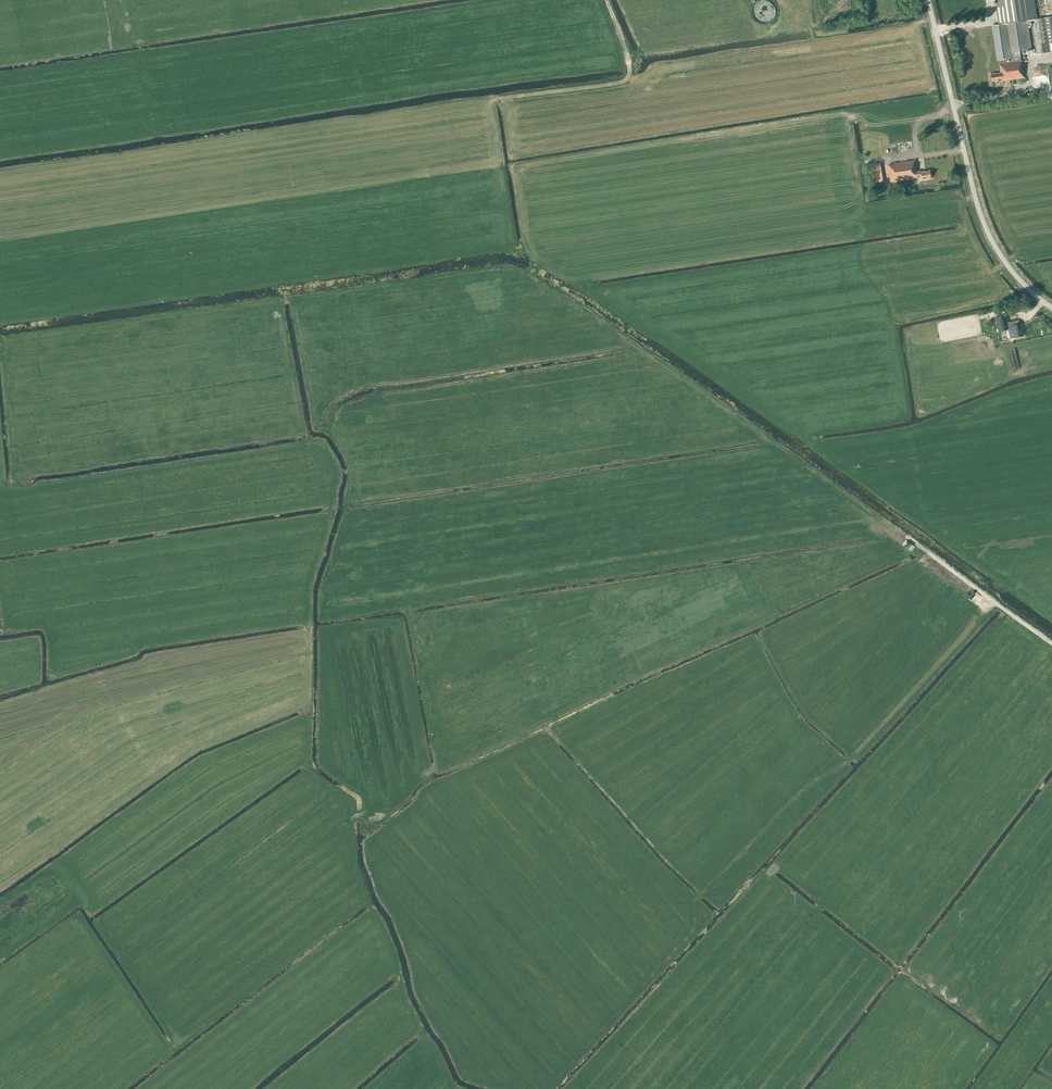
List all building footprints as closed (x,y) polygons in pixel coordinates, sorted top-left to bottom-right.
[(1032,0),(996,0),(999,25),(993,25),(999,64),(1001,73),(991,74),(992,82),(1002,80),(1002,81),(1004,81),(1004,83),(1010,82),(1010,80),(1020,78),(1021,83),(1026,82),(1026,77),(1024,77),(1023,66),(1022,66),(1020,51),(1031,49),(1027,21),(1031,20),(1036,54),(1051,52),(1051,17),(1034,20),(1032,0)] [(764,23),(767,23),(770,21),(772,19),(774,17),(775,14),(775,11),(774,8),(773,5),(771,3),(768,1),(765,1),(762,1),(759,2),(756,3),(754,6),(753,8),(753,11),(753,15),(754,17),(756,20),(758,22),(761,23),(764,23)] [(1043,94),(1050,93),(1049,91),(1048,81),(1041,82),(1043,91),(1043,94)] [(916,172),(914,160),(893,163),(893,164),(888,165),(890,181),(921,177),(922,179),(931,178),(930,170),(916,172)] [(876,183),(883,182),(880,163),(873,164),(876,183)] [(1008,322),(1006,315),(996,317),(998,331),(1009,329),(1009,330),(1013,330),(1015,338),(1023,336),(1021,324),(1017,324),(1016,321),(1008,322)]
